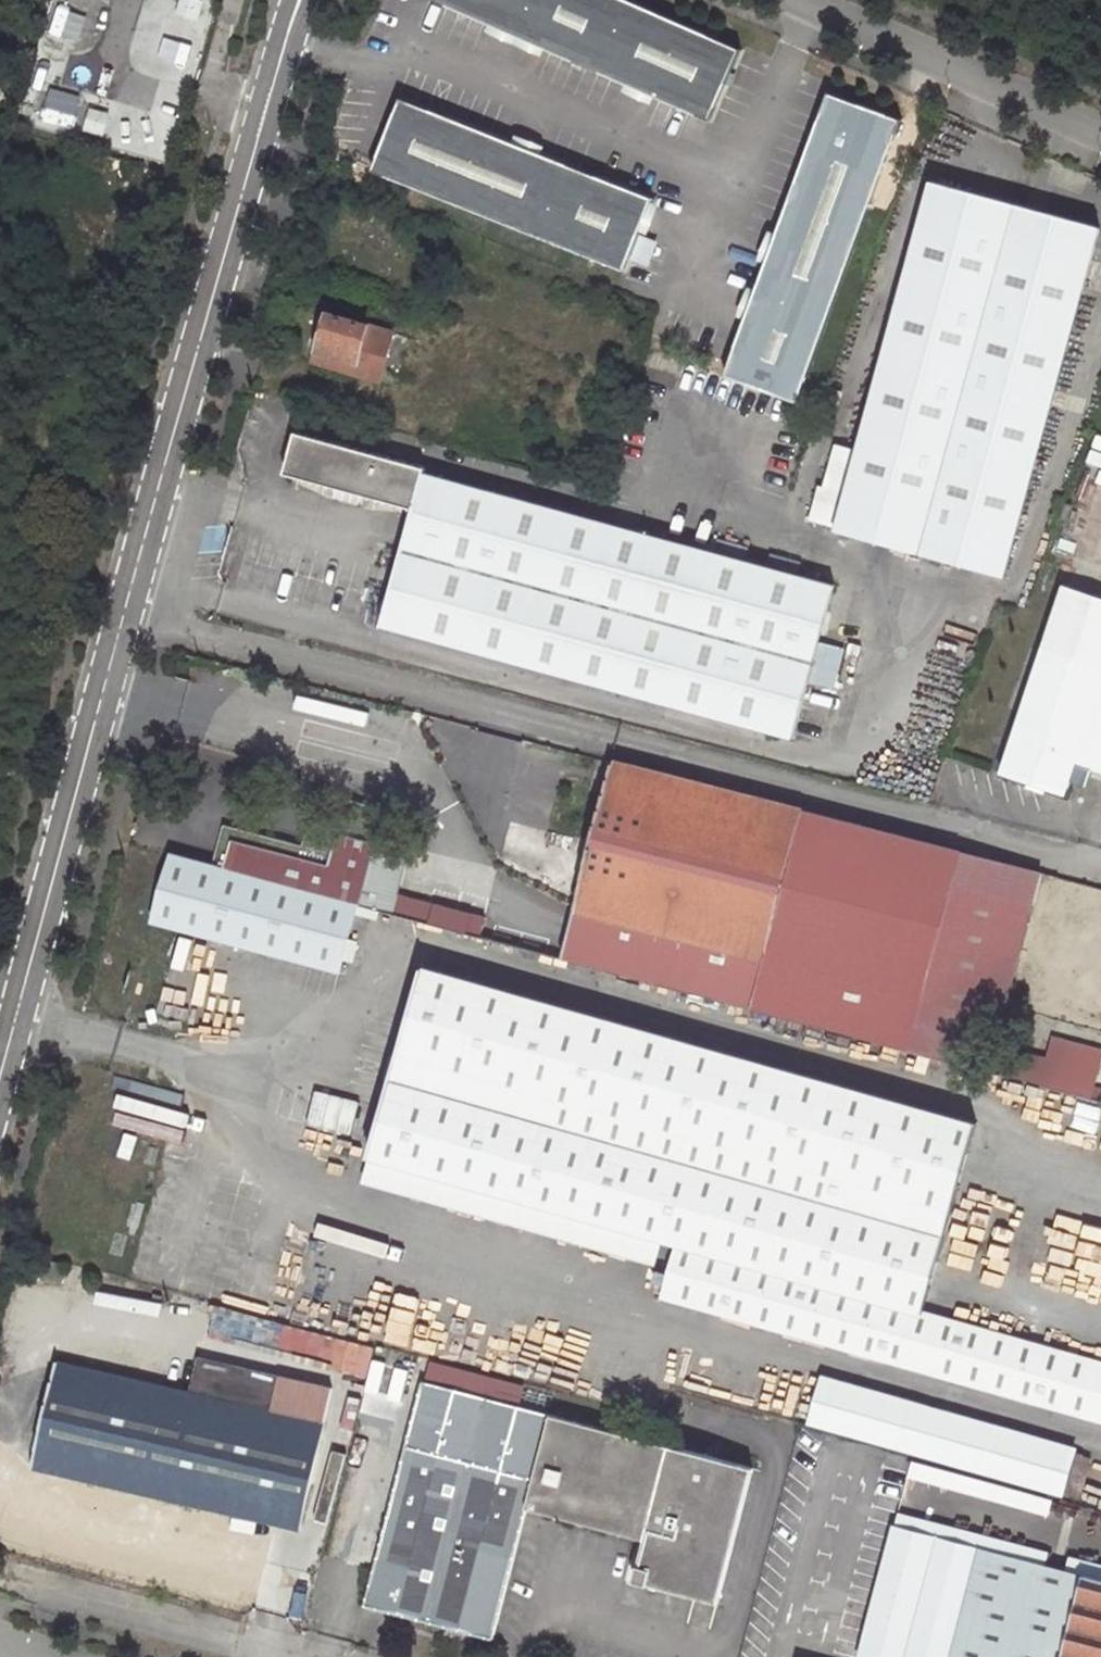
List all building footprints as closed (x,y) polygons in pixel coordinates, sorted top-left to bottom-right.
[(180,14),(188,16),(192,0),(184,0),(180,14)] [(188,16),(199,19),(204,1),(201,0),(192,0),(188,16)] [(624,0),(438,0),(702,116),(732,48),(624,0)] [(895,118),(824,92),(721,374),(792,399),(895,118)] [(645,196),(395,98),(367,169),(617,267),(645,196)] [(88,110),(86,118),(104,123),(106,115),(88,110)] [(86,118),(83,129),(101,134),(104,123),(86,118)] [(1100,227),(933,179),(858,451),(834,445),(823,487),(820,487),(811,521),(837,528),(837,531),(1006,577),(1100,227)] [(391,342),(327,324),(319,351),(329,353),(326,364),(358,372),(381,378),(391,342)] [(319,351),(313,373),(377,391),(381,378),(358,372),(326,364),(329,353),(319,351)] [(382,636),(796,743),(811,683),(833,689),(843,649),(822,643),(837,584),(426,478),(428,471),(298,438),(288,479),(415,512),(382,636)] [(1046,647),(1003,772),(1064,794),(1069,779),(1087,786),(1093,768),(1100,771),(1100,596),(1067,584),(1046,647)] [(595,839),(577,908),(738,950),(776,805),(615,763),(595,839)] [(769,958),(807,813),(776,805),(738,950),(769,958)] [(1035,873),(807,813),(769,958),(755,1008),(984,1067),(1035,873)] [(358,902),(378,825),(344,817),(330,869),(323,893),(358,902)] [(378,825),(358,902),(361,903),(382,908),(391,911),(395,894),(411,833),(378,825)] [(209,847),(189,842),(186,856),(206,861),(209,847)] [(186,856),(175,853),(155,924),(342,971),(346,958),(351,941),(359,910),(361,903),(358,902),(323,893),(271,879),(206,861),(186,856)] [(271,879),(323,893),(330,869),(277,855),(271,879)] [(395,894),(391,911),(480,935),(485,918),(395,894)] [(361,903),(359,910),(380,916),(382,908),(361,903)] [(769,958),(738,950),(577,908),(564,957),(755,1008),(769,958)] [(346,958),(354,960),(358,943),(351,941),(346,958)] [(376,1159),(662,1234),(682,1239),(667,1292),(1100,1418),(1100,1359),(924,1308),(975,1119),(428,965),(404,1056),(397,1081),(376,1159)] [(1096,1100),(1100,1080),(1100,1050),(1057,1037),(1050,1061),(1043,1086),(1096,1100)] [(996,1073),(1043,1086),(1050,1061),(1003,1048),(996,1073)] [(404,1056),(395,1053),(388,1079),(397,1081),(404,1056)] [(376,1159),(369,1185),(655,1260),(662,1234),(376,1159)] [(194,1392),(59,1362),(34,1469),(303,1529),(334,1391),(201,1360),(194,1392)] [(1074,1447),(813,1374),(799,1421),(1060,1493),(1074,1447)] [(754,1469),(424,1382),(365,1606),(492,1638),(527,1510),(645,1540),(634,1582),(719,1604),(754,1469)] [(1081,1581),(895,1529),(860,1656),(1060,1656),(1081,1581)] [(1081,1581),(1060,1656),(1100,1656),(1100,1586),(1081,1581)]
